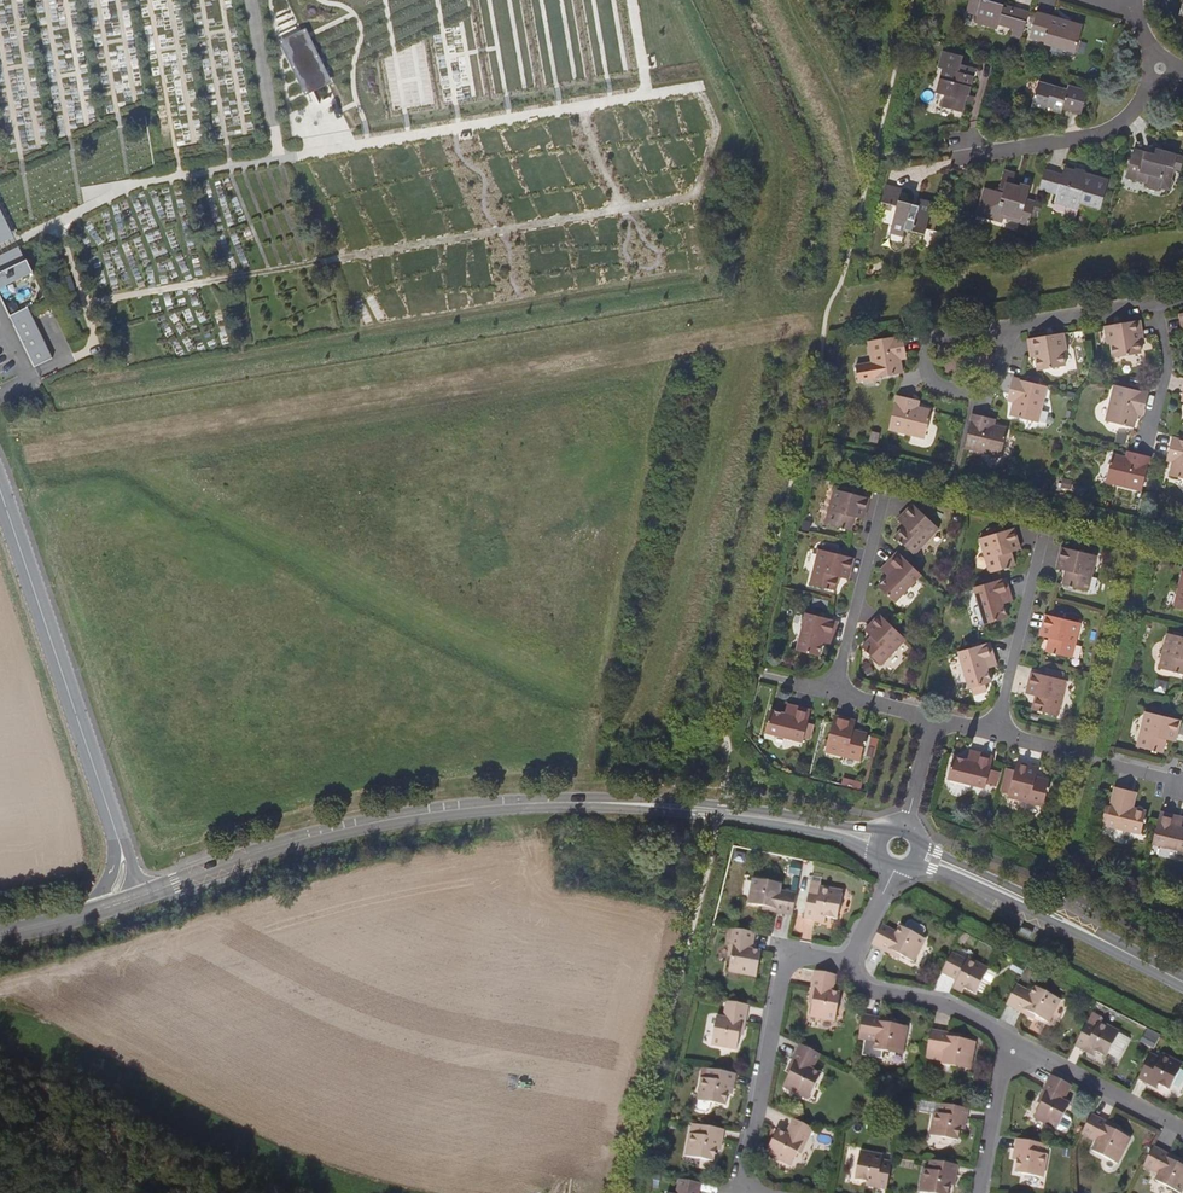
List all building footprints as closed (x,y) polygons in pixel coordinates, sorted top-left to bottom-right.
[(1020,38),(1028,12),(1005,5),(1004,7),(1001,7),(1001,4),(995,2),(994,0),(968,0),(966,8),(977,11),(975,17),(997,24),(999,18),(1013,23),(1009,35),(1020,38)] [(1036,12),(1029,36),(1062,46),(1061,48),(1074,52),(1082,24),(1069,21),(1068,23),(1050,18),(1051,16),(1036,12)] [(278,41),(305,95),(332,82),(309,36),(305,28),(278,41)] [(968,96),(974,77),(959,73),(961,66),(963,57),(943,52),(939,68),(944,70),(937,94),(945,97),(942,107),(963,113),(967,103),(968,96)] [(976,70),(961,66),(959,73),(974,77),(976,70)] [(1035,81),(1028,104),(1040,107),(1041,105),(1047,107),(1046,109),(1060,113),(1062,108),(1081,114),(1087,92),(1068,86),(1067,90),(1035,81)] [(1182,158),(1161,152),(1154,150),(1153,154),(1153,156),(1132,150),(1124,178),(1145,184),(1144,188),(1157,191),(1158,188),(1161,179),(1168,181),(1171,169),(1179,171),(1182,158)] [(1060,175),(1043,170),(1037,191),(1054,196),(1052,203),(1076,211),(1078,205),(1097,210),(1106,179),(1083,173),(1082,175),(1062,169),(1060,175)] [(1025,201),(1026,195),(1016,193),(1015,194),(1008,191),(1010,184),(1012,174),(1002,171),(995,194),(981,189),(976,208),(983,210),(981,219),(999,223),(1000,219),(1002,215),(1019,220),(1018,224),(1027,227),(1034,203),(1025,201)] [(1170,182),(1168,181),(1161,179),(1158,188),(1168,191),(1170,182)] [(1017,187),(1010,184),(1008,191),(1015,194),(1016,193),(1017,187)] [(1018,184),(1017,187),(1016,193),(1026,195),(1028,186),(1018,184)] [(901,191),(885,187),(881,204),(896,208),(890,233),(903,237),(905,231),(923,235),(932,204),(919,201),(917,207),(898,202),(901,191)] [(974,217),(981,219),(983,210),(976,208),(974,217)] [(1000,219),(1018,224),(1019,220),(1002,215),(1000,219)] [(14,250),(0,221),(0,257),(14,250)] [(34,272),(27,260),(23,262),(16,249),(14,250),(0,257),(0,264),(4,271),(0,273),(0,288),(34,272)] [(10,316),(35,367),(53,358),(46,344),(42,346),(29,319),(33,317),(28,307),(10,316)] [(42,346),(46,344),(33,317),(29,319),(42,346)] [(1138,339),(1143,339),(1140,321),(1103,327),(1106,345),(1110,344),(1112,359),(1140,354),(1138,339)] [(1066,351),(1064,334),(1029,339),(1031,357),(1035,356),(1038,371),(1064,367),(1062,352),(1066,351)] [(905,352),(902,336),(867,342),(872,363),(857,366),(859,380),(901,373),(899,360),(897,353),(905,352)] [(1038,422),(1047,386),(1023,380),(1014,378),(1011,386),(1010,394),(1016,396),(1014,403),(1011,416),(1015,417),(1038,422)] [(1107,421),(1134,428),(1137,414),(1139,408),(1145,409),(1149,394),(1144,393),(1115,385),(1107,421)] [(1016,396),(1010,394),(1008,401),(1014,403),(1016,396)] [(925,437),(931,410),(919,407),(911,405),(913,399),(897,395),(889,428),(925,437)] [(911,405),(919,407),(920,400),(913,399),(911,405)] [(988,424),(989,417),(973,413),(965,447),(1001,456),(1008,429),(994,425),(988,424)] [(988,424),(994,425),(996,419),(989,417),(988,424)] [(872,431),(870,441),(877,442),(880,432),(872,431)] [(1173,462),(1170,476),(1182,479),(1182,441),(1178,440),(1172,438),(1168,455),(1174,456),(1173,462)] [(1106,481),(1143,490),(1149,464),(1135,460),(1129,458),(1130,452),(1128,451),(1127,451),(1126,455),(1113,452),(1106,481)] [(826,525),(851,531),(855,517),(856,511),(865,514),(868,499),(863,498),(834,490),(826,525)] [(938,530),(917,508),(913,504),(902,516),(909,523),(905,527),(895,537),(909,551),(914,555),(938,530)] [(856,511),(855,517),(864,520),(865,514),(856,511)] [(909,523),(902,516),(898,520),(905,527),(909,523)] [(990,574),(997,572),(1015,567),(1011,553),(1010,547),(1018,545),(1014,529),(1008,531),(980,539),(990,574)] [(1010,547),(1011,553),(1020,551),(1018,545),(1010,547)] [(1096,557),(1068,550),(1062,548),(1058,564),(1067,566),(1066,572),(1063,586),(1088,592),(1096,557)] [(810,585),(836,592),(840,578),(841,571),(850,574),(854,559),(845,556),(820,550),(810,585)] [(892,573),(888,577),(878,587),(895,603),(922,576),(902,557),(898,553),(886,566),(892,573)] [(892,573),(886,566),(881,570),(888,577),(892,573)] [(841,571),(840,578),(848,580),(850,574),(841,571)] [(974,588),(985,625),(1007,619),(1003,605),(1001,599),(1010,596),(1006,579),(1000,580),(974,588)] [(1001,599),(1003,605),(1012,602),(1010,596),(1001,599)] [(825,637),(834,639),(838,622),(829,620),(807,614),(797,651),(819,657),(823,644),(825,637)] [(881,666),(906,640),(886,620),(880,615),(869,627),(876,634),(872,638),(862,648),(881,666)] [(1080,624),(1051,617),(1045,615),(1041,631),(1051,633),(1050,639),(1046,653),(1072,660),(1080,624)] [(876,634),(869,627),(865,631),(872,638),(876,634)] [(1051,633),(1041,631),(1040,637),(1050,639),(1051,633)] [(1169,633),(1160,668),(1182,674),(1182,637),(1169,633)] [(825,637),(823,644),(832,646),(834,639),(825,637)] [(970,690),(991,684),(987,670),(985,663),(995,660),(990,644),(983,645),(958,652),(970,690)] [(1083,658),(1085,645),(1077,644),(1075,656),(1083,658)] [(985,663),(987,670),(996,667),(995,660),(985,663)] [(1066,681),(1041,676),(1031,673),(1028,688),(1038,690),(1036,697),(1033,711),(1058,717),(1066,681)] [(1038,690),(1028,688),(1026,694),(1036,697),(1038,690)] [(791,716),(793,706),(786,704),(784,714),(791,716)] [(809,739),(812,729),(806,727),(808,723),(810,713),(810,711),(793,706),(791,716),(784,714),(770,710),(765,733),(802,742),(804,738),(809,739)] [(1138,748),(1162,754),(1166,739),(1167,734),(1176,736),(1180,721),(1174,719),(1146,713),(1138,748)] [(847,730),(850,720),(834,717),(825,751),(861,760),(867,735),(852,731),(847,730)] [(970,751),(967,761),(974,762),(976,753),(970,751)] [(992,783),(994,774),(989,773),(991,768),(992,763),(991,763),(992,757),(976,753),(974,762),(967,761),(966,760),(953,757),(948,779),(985,789),(987,782),(992,783)] [(1017,763),(1015,773),(1027,776),(1030,766),(1017,763)] [(1015,773),(1008,797),(1043,806),(1049,782),(1036,778),(1030,777),(1032,766),(1030,766),(1027,776),(1015,773)] [(1036,778),(1038,768),(1032,766),(1030,777),(1036,778)] [(1128,800),(1130,791),(1115,788),(1113,793),(1109,807),(1108,815),(1104,814),(1102,823),(1140,832),(1145,812),(1132,809),(1133,801),(1128,800)] [(1180,827),(1174,826),(1176,816),(1159,812),(1157,822),(1151,845),(1182,852),(1182,828),(1180,827)] [(777,895),(778,891),(779,884),(751,878),(747,904),(762,906),(775,909),(774,912),(792,916),(795,899),(777,895)] [(842,891),(820,888),(810,886),(805,917),(815,919),(815,915),(826,917),(838,919),(842,891)] [(897,932),(882,925),(880,929),(895,936),(897,932)] [(895,936),(880,929),(872,944),(887,953),(889,950),(901,956),(915,963),(927,939),(901,926),(897,932),(895,936)] [(735,930),(732,947),(735,948),(733,958),(730,974),(758,979),(763,953),(754,951),(749,950),(752,933),(735,930)] [(899,959),(901,956),(889,950),(887,953),(899,959)] [(968,961),(952,953),(950,957),(966,966),(968,961)] [(969,960),(968,961),(966,966),(950,957),(942,972),(958,981),(956,984),(966,989),(977,995),(990,969),(969,960)] [(815,973),(812,990),(816,991),(813,1001),(811,1018),(835,1023),(840,995),(833,994),(829,993),(831,976),(815,973)] [(963,993),(966,989),(956,984),(954,988),(963,993)] [(1032,994),(1016,986),(1014,990),(1030,998),(1032,994)] [(1007,1005),(1023,1013),(1024,1010),(1036,1016),(1050,1023),(1061,1001),(1035,988),(1032,994),(1030,998),(1014,990),(1007,1005)] [(746,1024),(749,1006),(733,1003),(729,1020),(725,1019),(718,1018),(713,1046),(738,1050),(740,1037),(742,1023),(746,1024)] [(1034,1019),(1036,1016),(1024,1010),(1023,1013),(1034,1019)] [(877,1036),(877,1041),(875,1048),(885,1050),(889,1051),(890,1048),(904,1050),(908,1028),(890,1025),(880,1023),(881,1019),(863,1016),(860,1033),(877,1036)] [(1099,1022),(1090,1017),(1087,1022),(1097,1027),(1099,1022)] [(1097,1027),(1087,1022),(1075,1046),(1084,1051),(1087,1047),(1096,1052),(1106,1058),(1119,1033),(1099,1022),(1097,1027)] [(1143,1041),(1156,1046),(1161,1033),(1147,1028),(1143,1041)] [(945,1052),(945,1056),(944,1063),(958,1066),(959,1063),(972,1065),(976,1044),(961,1041),(948,1038),(949,1035),(931,1032),(928,1048),(945,1052)] [(883,1058),(885,1050),(875,1048),(877,1041),(865,1039),(862,1054),(883,1058)] [(822,1075),(812,1070),(809,1068),(816,1053),(802,1046),(793,1061),(796,1063),(790,1075),(783,1087),(806,1099),(812,1087),(815,1088),(822,1075)] [(1094,1055),(1096,1052),(1087,1047),(1084,1051),(1094,1055)] [(812,1070),(820,1055),(816,1053),(809,1068),(812,1070)] [(1160,1059),(1150,1055),(1138,1079),(1148,1083),(1150,1080),(1159,1085),(1169,1090),(1182,1065),(1163,1055),(1160,1059)] [(787,1073),(790,1075),(796,1063),(793,1061),(787,1073)] [(734,1085),(736,1075),(709,1070),(707,1080),(701,1079),(697,1102),(725,1107),(727,1096),(729,1084),(734,1085)] [(1052,1076),(1044,1091),(1047,1093),(1040,1105),(1035,1116),(1058,1127),(1069,1105),(1063,1101),(1059,1100),(1067,1084),(1052,1076)] [(1063,1101),(1071,1086),(1067,1084),(1059,1100),(1063,1101)] [(809,1101),(815,1088),(812,1087),(806,1099),(809,1101)] [(1038,1103),(1040,1105),(1047,1093),(1044,1091),(1038,1103)] [(966,1121),(968,1111),(941,1105),(940,1116),(934,1115),(930,1137),(958,1142),(960,1131),(962,1120),(966,1121)] [(1068,1132),(1073,1117),(1065,1114),(1060,1130),(1068,1132)] [(1131,1140),(1118,1133),(1106,1127),(1107,1124),(1091,1116),(1084,1131),(1099,1139),(1097,1142),(1093,1151),(1106,1159),(1108,1157),(1119,1162),(1131,1140)] [(794,1120),(786,1136),(790,1138),(798,1122),(794,1120)] [(814,1131),(804,1125),(798,1122),(790,1138),(786,1136),(777,1132),(765,1154),(791,1168),(797,1155),(802,1145),(805,1147),(814,1131)] [(1119,1130),(1107,1124),(1106,1127),(1118,1133),(1119,1130)] [(721,1142),(723,1131),(697,1126),(695,1137),(689,1136),(685,1158),(713,1163),(715,1152),(717,1141),(721,1142)] [(1081,1135),(1097,1142),(1099,1139),(1084,1131),(1081,1135)] [(1017,1140),(1015,1151),(1019,1151),(1017,1162),(1015,1174),(1044,1179),(1048,1157),(1043,1155),(1044,1146),(1017,1140)] [(1051,1157),(1053,1147),(1044,1146),(1043,1155),(1048,1157),(1051,1157)] [(1153,1148),(1145,1163),(1161,1171),(1159,1175),(1156,1182),(1177,1192),(1182,1192),(1182,1167),(1180,1166),(1167,1159),(1169,1156),(1153,1148)] [(855,1181),(866,1183),(876,1185),(875,1189),(886,1191),(891,1165),(881,1163),(882,1157),(860,1153),(855,1181)] [(1181,1163),(1169,1156),(1167,1159),(1180,1166),(1181,1163)] [(1118,1165),(1119,1162),(1108,1157),(1106,1159),(1118,1165)] [(958,1167),(931,1162),(929,1172),(924,1172),(920,1192),(949,1192),(950,1188),(951,1177),(956,1178),(958,1167)] [(1143,1167),(1159,1175),(1161,1171),(1145,1163),(1143,1167)] [(701,1185),(682,1181),(679,1192),(699,1192),(701,1185)]
